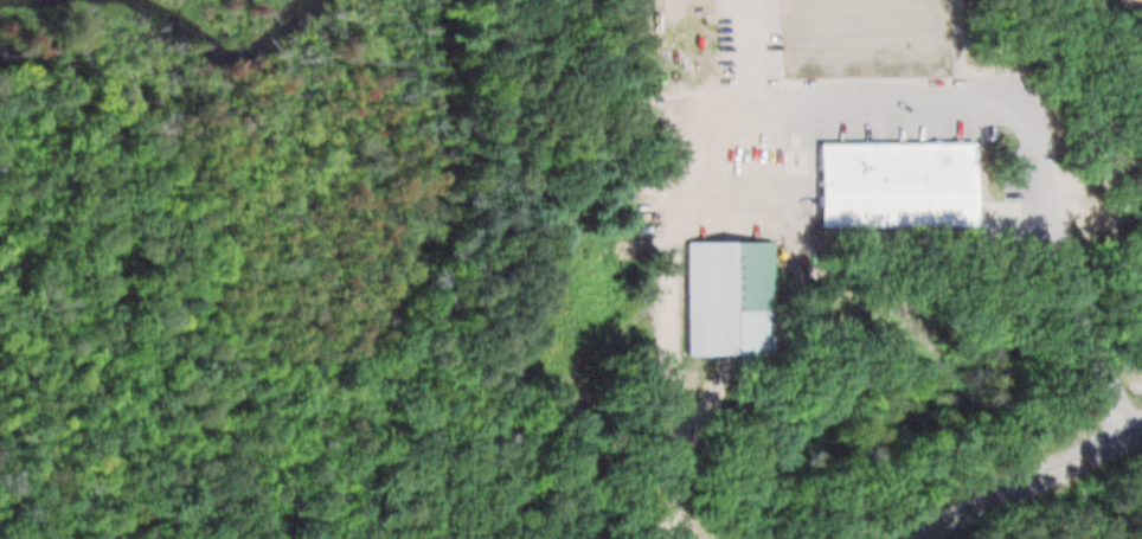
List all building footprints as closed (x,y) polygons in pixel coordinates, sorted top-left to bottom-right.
[(810,141),(960,141),(961,219),(809,225),(810,141)] [(680,240),(763,239),(771,349),(679,348),(680,240)]
